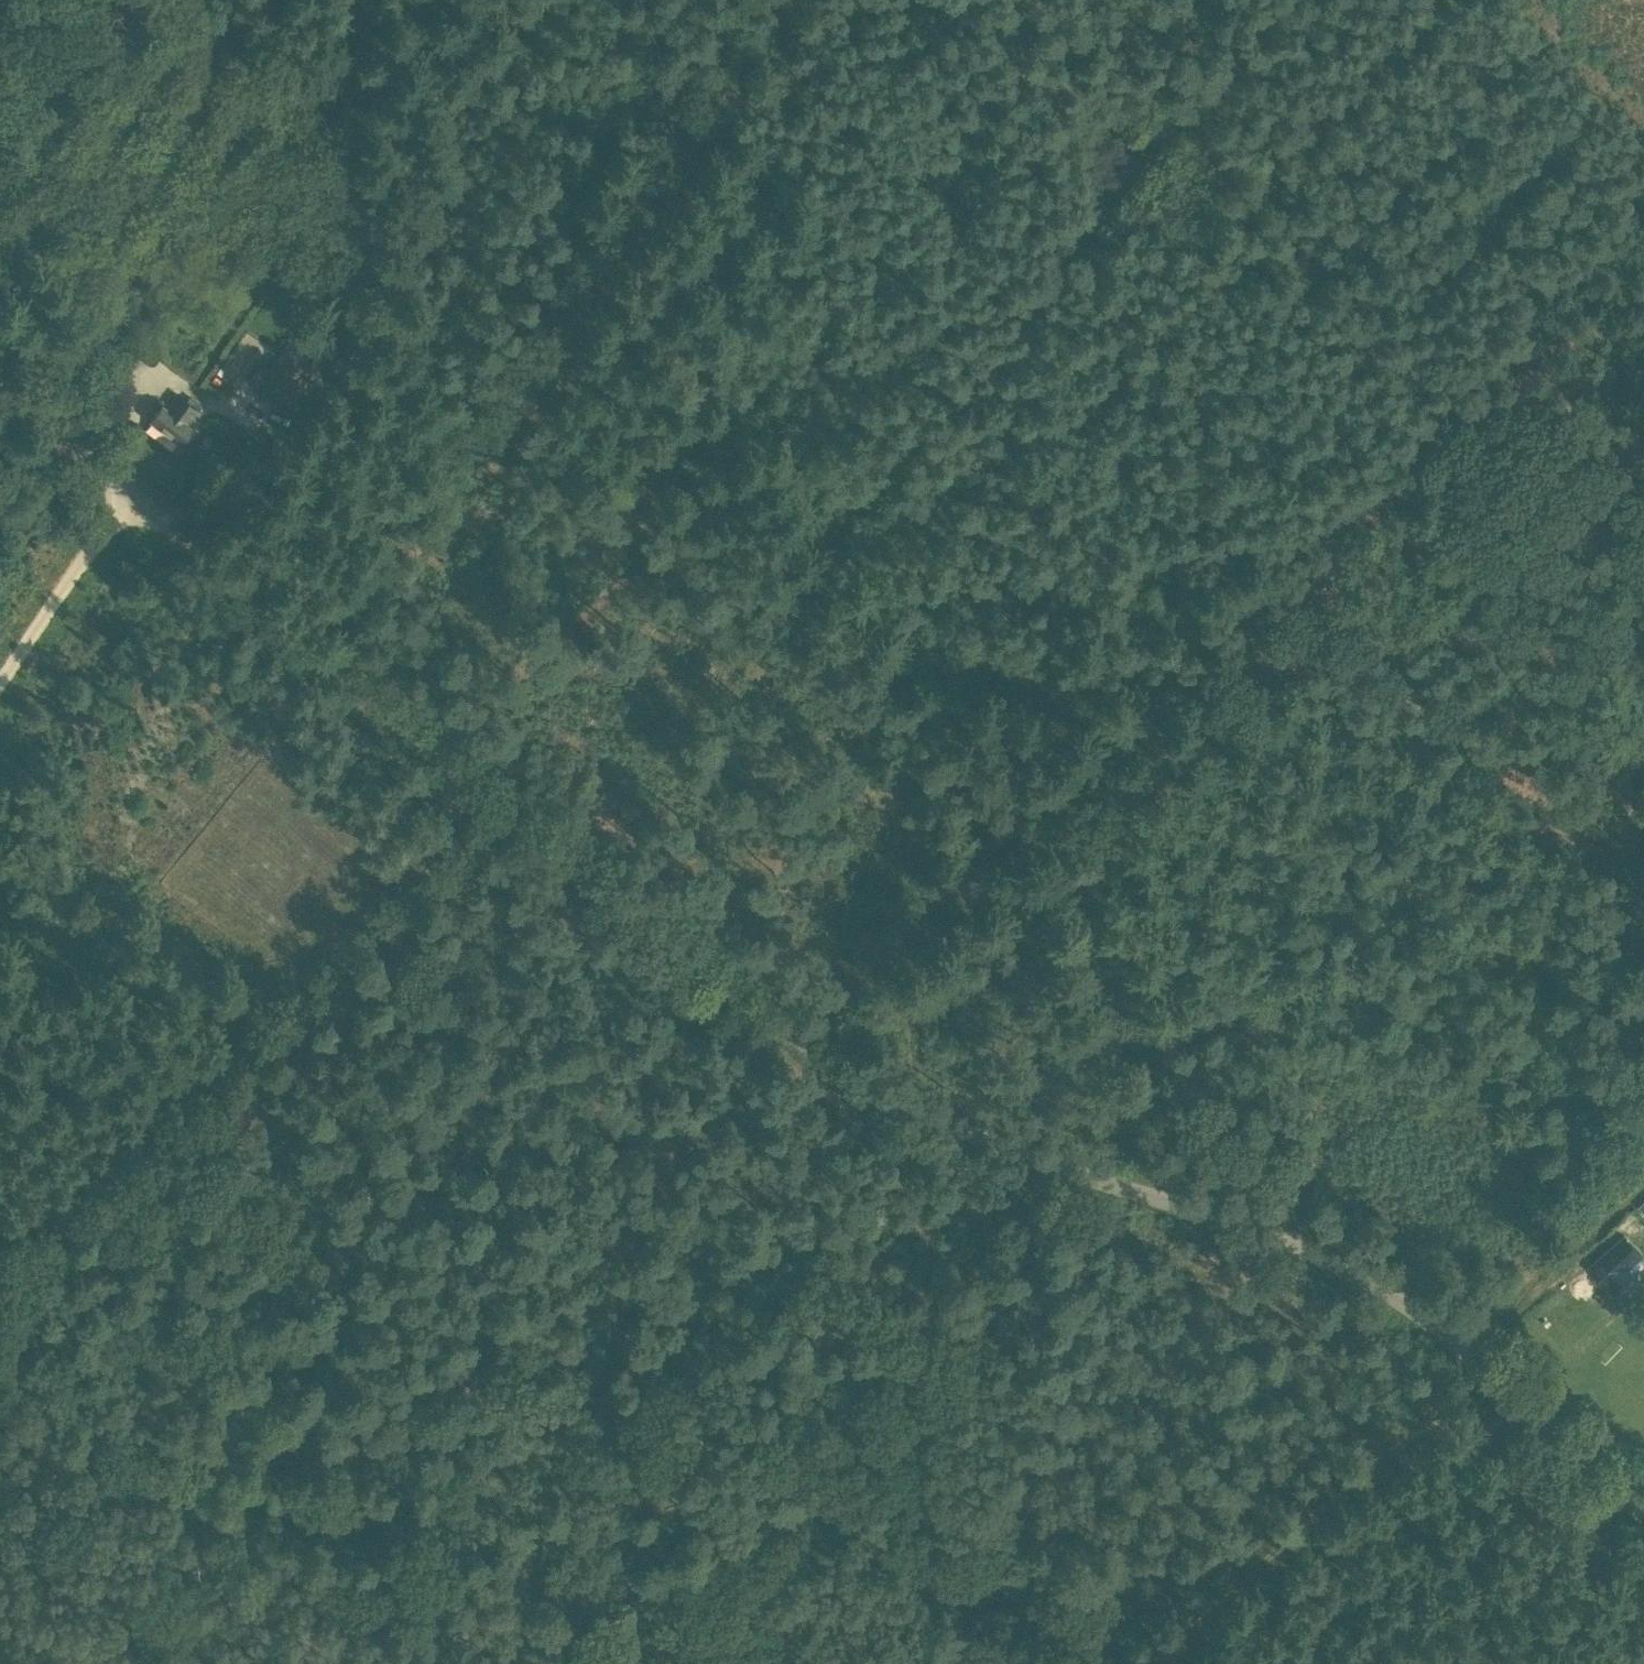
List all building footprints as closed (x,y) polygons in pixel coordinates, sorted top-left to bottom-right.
[(300,374),(313,355),(290,339),(271,368),(260,361),(248,379),(258,386),(260,383),(283,398),(281,401),(289,407),(293,406),(311,381),(300,374)] [(185,401),(174,392),(163,406),(162,405),(150,421),(179,443),(191,427),(190,427),(201,413),(198,411),(203,405),(190,395),(185,401)] [(1590,1266),(1615,1294),(1637,1275),(1631,1268),(1643,1256),(1643,1254),(1626,1234),(1590,1266)]
